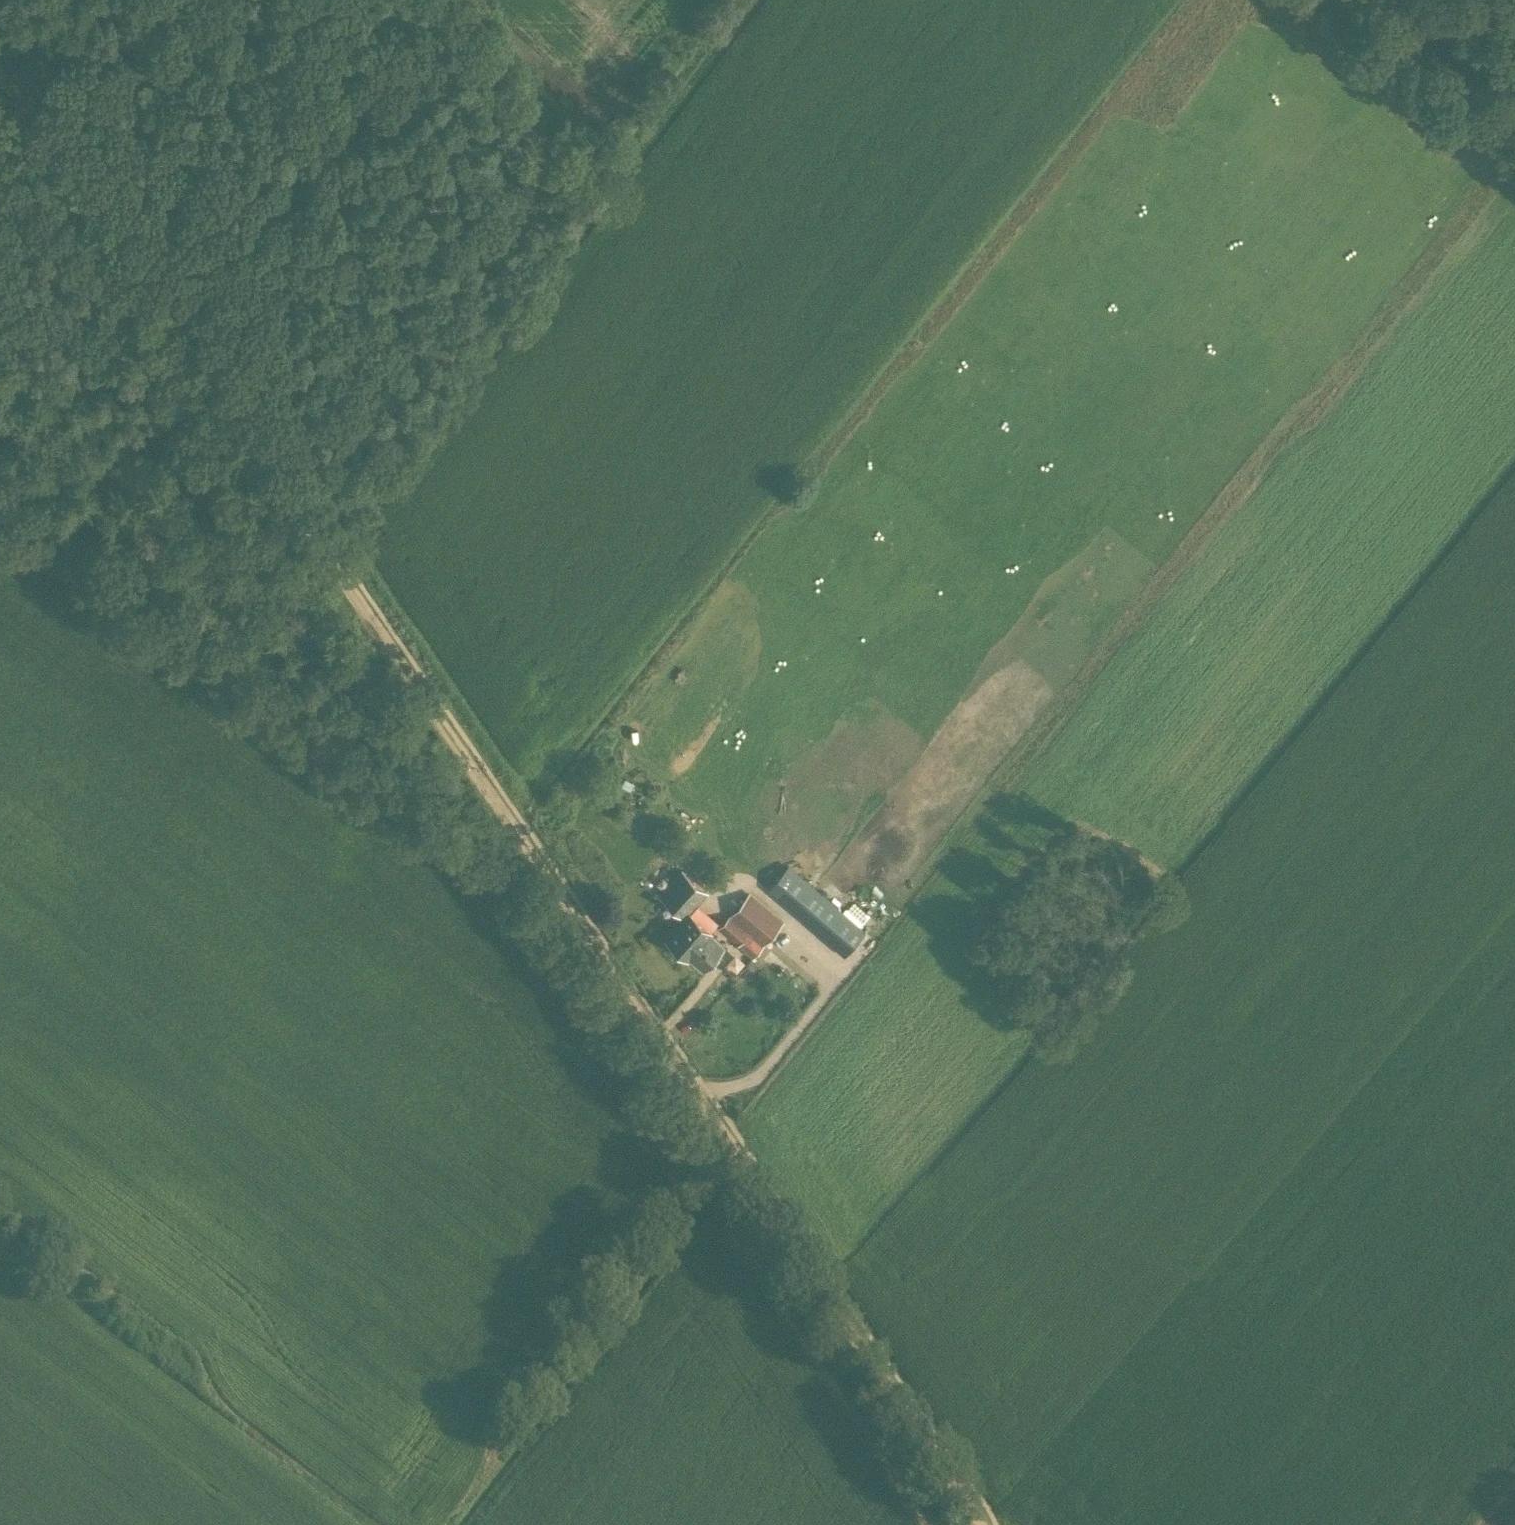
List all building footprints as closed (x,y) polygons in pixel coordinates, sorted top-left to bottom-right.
[(788,864),(766,890),(844,955),(866,930),(788,864)] [(681,869),(659,894),(684,916),(665,937),(688,957),(689,955),(702,967),(723,944),(710,932),(711,931),(689,911),(706,891),(681,869)] [(749,891),(719,926),(752,956),(783,921),(749,891)]
